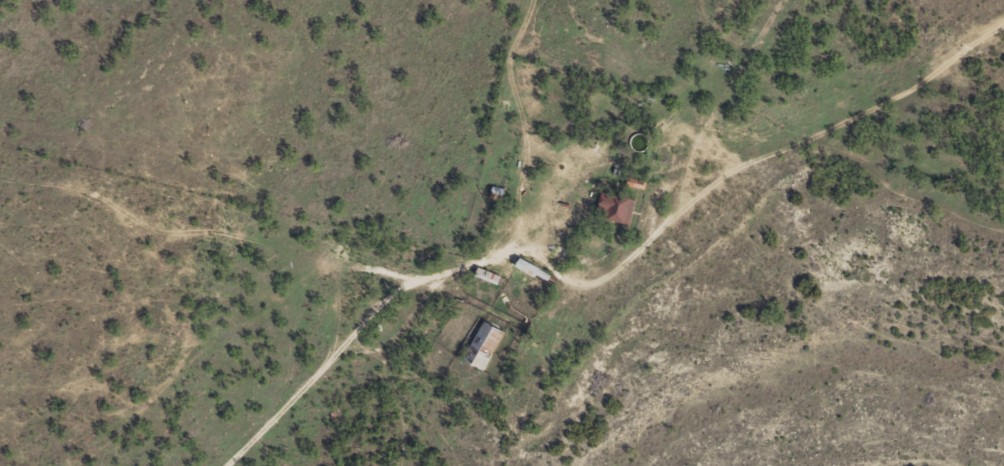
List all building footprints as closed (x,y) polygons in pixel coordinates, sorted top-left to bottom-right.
[(595,215),(629,224),(635,200),(621,196),(620,201),(600,196),(595,215)] [(503,332),(482,321),(462,359),(483,370),(503,332)]
